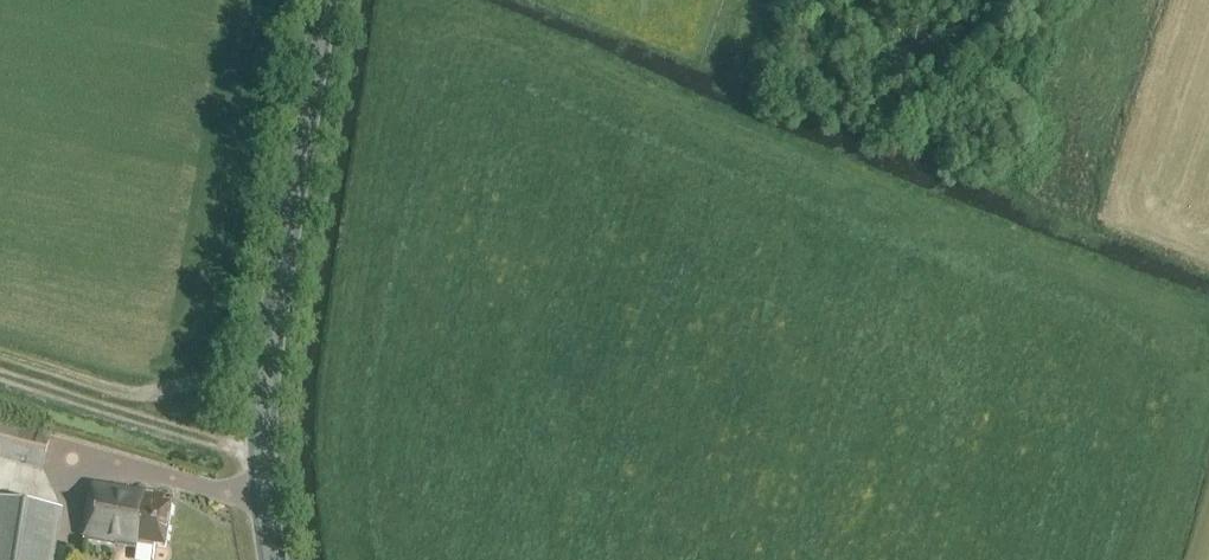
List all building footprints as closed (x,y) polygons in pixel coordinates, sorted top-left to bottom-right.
[(163,549),(171,506),(164,505),(165,499),(93,487),(84,540),(135,549),(136,544),(163,549)] [(60,512),(0,502),(0,559),(52,559),(60,512)]
